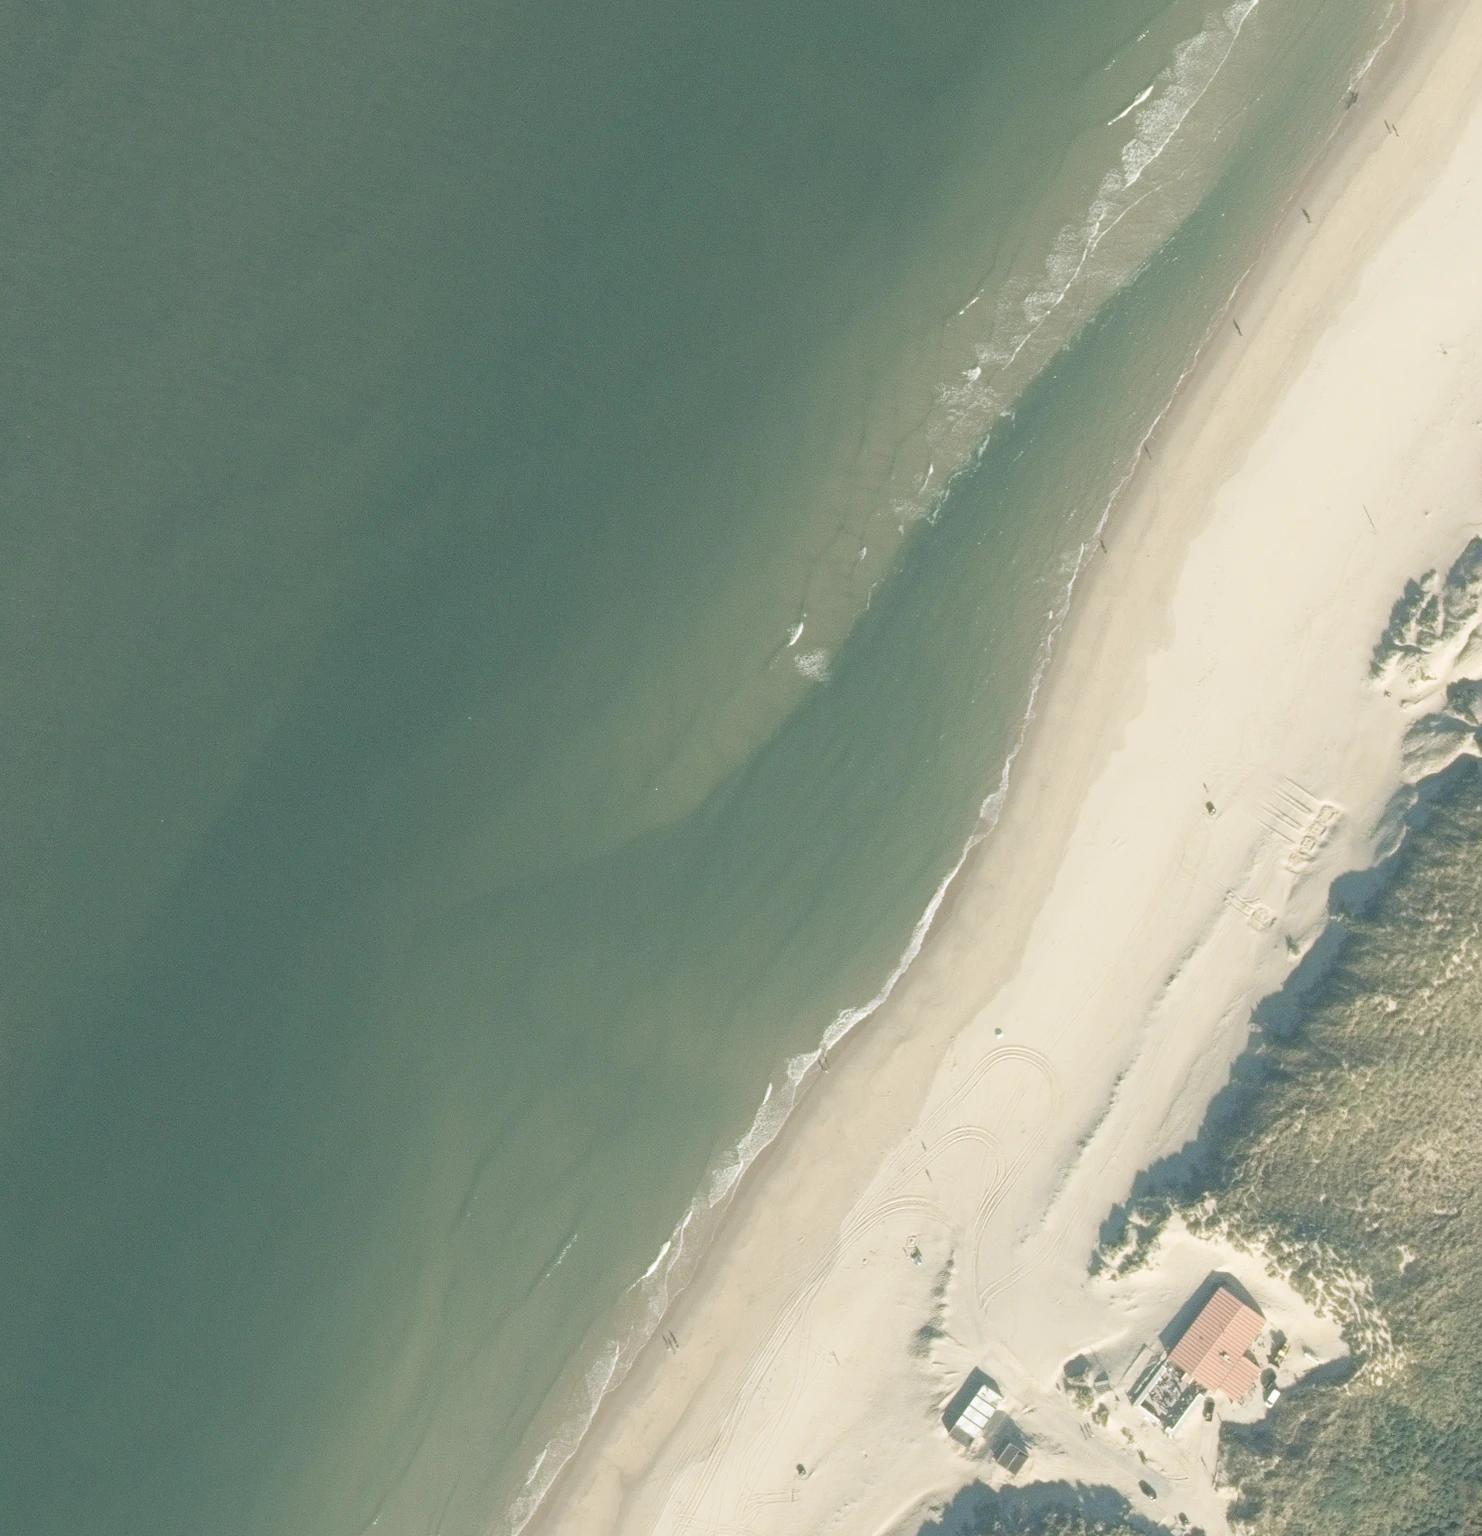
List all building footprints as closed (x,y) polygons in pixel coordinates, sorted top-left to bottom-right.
[(1264,1318),(1219,1285),(1132,1406),(1177,1439),(1216,1385),(1236,1399),(1259,1368),(1239,1353),(1264,1318)] [(1033,1452),(1011,1439),(1003,1452),(997,1462),(1018,1475),(1033,1452)]
